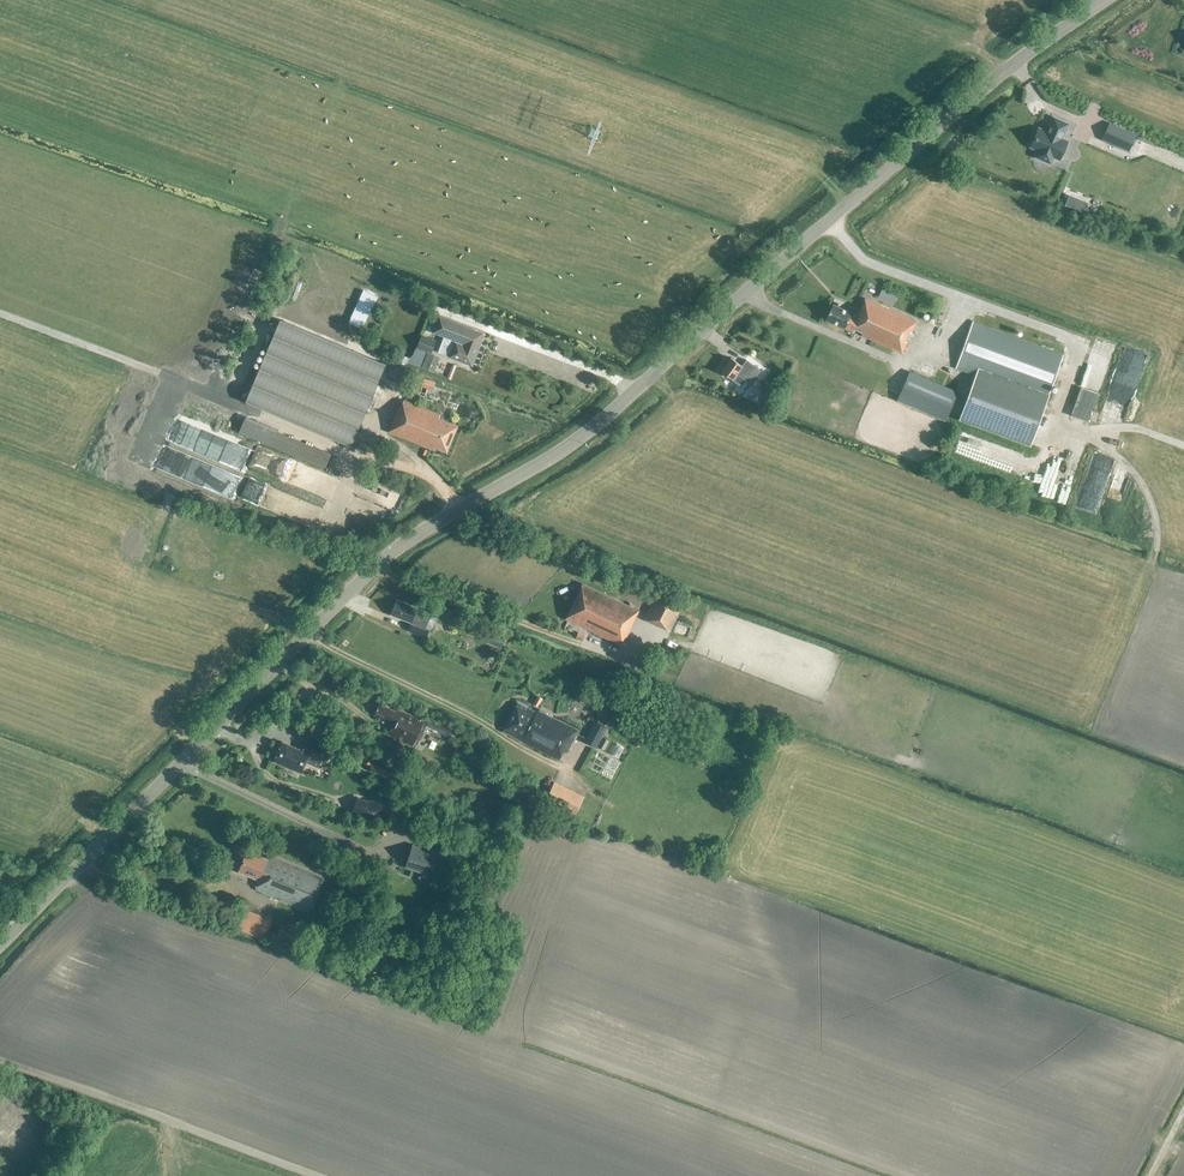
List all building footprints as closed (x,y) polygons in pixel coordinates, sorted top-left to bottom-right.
[(1121,78),(1125,71),(1114,66),(1111,72),(1121,78)] [(1165,125),(1176,117),(1169,107),(1158,114),(1165,125)] [(1069,123),(1052,116),(1046,131),(1038,127),(1029,148),(1037,151),(1034,158),(1051,165),(1053,158),(1059,161),(1068,140),(1063,138),(1069,123)] [(1129,151),(1136,134),(1109,122),(1101,139),(1129,151)] [(1074,209),(1078,199),(1068,195),(1065,205),(1074,209)] [(894,302),(896,296),(881,289),(878,296),(894,302)] [(363,290),(348,322),(363,329),(378,297),(363,290)] [(911,333),(916,321),(865,298),(860,310),(854,307),(851,312),(833,304),(825,319),(844,328),(845,326),(854,330),(855,329),(862,332),(861,335),(902,353),(907,341),(905,340),(909,332),(911,333)] [(473,365),(484,333),(439,316),(434,332),(445,336),(439,351),(450,356),(473,365)] [(281,320),(246,402),(350,446),(385,364),(281,320)] [(1029,446),(1046,401),(1063,355),(972,322),(956,368),(975,375),(958,420),(1029,446)] [(436,340),(422,335),(417,348),(416,347),(413,355),(409,358),(398,353),(395,362),(419,371),(421,368),(432,372),(436,363),(426,359),(429,352),(431,353),(436,340)] [(1103,338),(1090,382),(1103,385),(1115,341),(1103,338)] [(741,388),(746,380),(756,367),(744,358),(740,364),(731,357),(721,371),(732,379),(731,381),(741,388)] [(929,378),(933,368),(921,363),(916,372),(929,378)] [(945,422),(958,393),(909,370),(896,400),(945,422)] [(1070,417),(1087,423),(1098,395),(1080,388),(1070,417)] [(761,390),(756,400),(771,407),(775,396),(761,390)] [(447,452),(457,425),(439,418),(440,414),(404,399),(400,409),(397,408),(392,422),(389,421),(387,427),(389,428),(388,431),(434,450),(435,447),(447,452)] [(246,415),(239,431),(271,445),(325,467),(331,453),(278,430),(278,429),(246,415)] [(981,446),(990,448),(993,435),(971,430),(969,436),(965,435),(965,437),(982,441),(981,446)] [(1009,441),(1005,449),(1011,452),(1011,451),(1024,457),(1028,450),(1009,441)] [(1069,444),(1054,488),(1070,493),(1085,449),(1069,444)] [(1092,479),(1106,483),(1111,465),(1098,461),(1092,479)] [(582,583),(566,619),(622,645),(623,644),(625,645),(627,642),(624,641),(639,610),(582,583)] [(684,602),(658,590),(644,619),(670,631),(677,615),(685,619),(690,608),(683,604),(684,602)] [(431,614),(428,613),(416,609),(417,607),(396,599),(391,614),(411,622),(413,623),(411,630),(426,636),(429,629),(427,628),(428,625),(427,624),(431,614)] [(599,646),(602,640),(585,633),(585,635),(578,632),(576,637),(582,640),(583,639),(599,646)] [(542,698),(537,695),(533,704),(538,707),(542,698)] [(481,741),(461,731),(462,729),(427,712),(423,721),(399,709),(397,712),(379,703),(374,714),(378,715),(376,718),(391,725),(387,734),(412,745),(422,723),(450,736),(448,741),(454,745),(457,740),(477,750),(481,741)] [(566,752),(578,730),(538,710),(537,713),(518,703),(504,731),(522,740),(522,741),(559,759),(563,750),(566,752)] [(597,747),(607,727),(594,720),(584,740),(597,747)] [(609,740),(603,736),(598,746),(604,749),(609,740)] [(301,772),(309,754),(322,760),(327,748),(308,740),(303,750),(282,742),(274,761),(301,772)] [(583,796),(555,782),(551,789),(549,788),(544,798),(546,799),(545,802),(573,816),(583,796)] [(412,846),(406,866),(432,874),(437,855),(447,858),(450,848),(433,842),(430,852),(412,846)] [(324,885),(325,882),(322,881),(324,878),(268,856),(267,859),(247,851),(239,871),(259,879),(255,889),(310,911),(321,884),(324,885)] [(396,893),(395,884),(384,885),(385,894),(396,893)] [(258,932),(266,909),(251,903),(242,926),(258,932)] [(294,932),(280,927),(275,938),(290,943),(294,932)] [(34,1119),(4,1104),(3,1107),(0,1106),(0,1136),(23,1147),(32,1129),(30,1128),(34,1119)]
